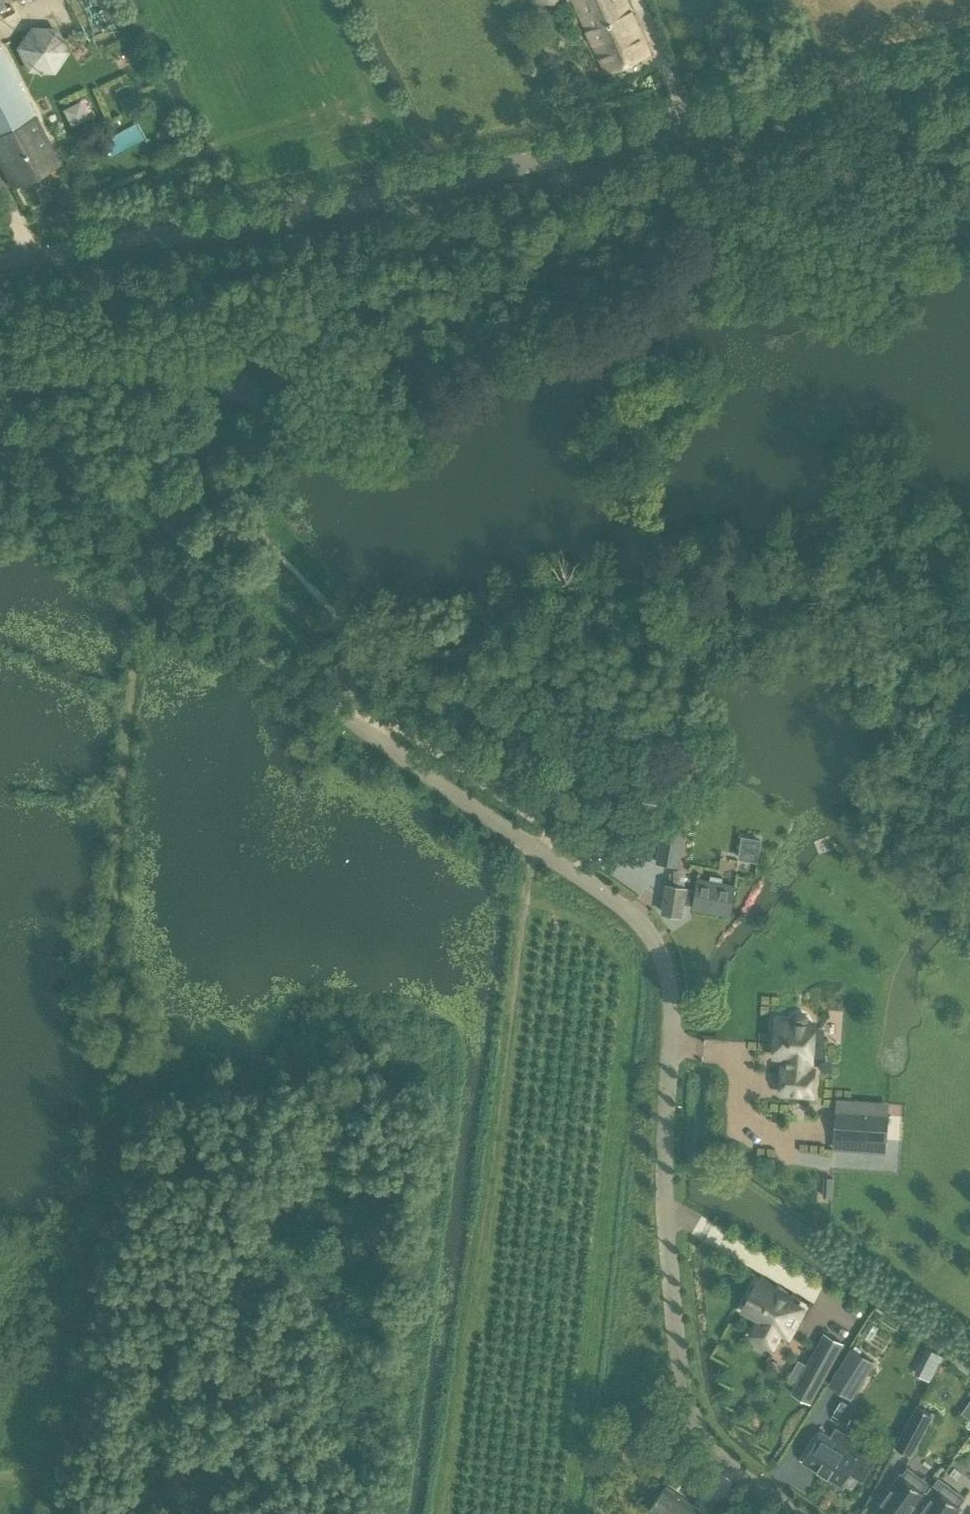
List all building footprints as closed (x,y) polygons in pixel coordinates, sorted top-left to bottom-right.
[(652,55),(628,0),(574,0),(608,75),(652,55)] [(63,22),(21,27),(27,72),(69,66),(63,22)] [(59,159),(1,43),(0,44),(0,156),(13,182),(59,159)] [(662,805),(666,785),(641,780),(640,780),(639,787),(637,800),(662,805)] [(656,863),(679,867),(686,823),(664,820),(656,863)] [(742,837),(738,859),(758,862),(762,839),(742,837)] [(730,914),(734,885),(698,880),(696,892),(684,890),(685,890),(667,887),(663,913),(680,916),(682,904),(693,906),(693,909),(730,914)] [(807,1019),(804,1016),(800,1014),(796,1015),(793,1018),(791,1022),(777,1021),(775,1057),(788,1058),(787,1067),(783,1067),(781,1093),(812,1095),(814,1069),(808,1069),(809,1059),(811,1059),(814,1023),(808,1023),(807,1019)] [(836,1110),(834,1139),(869,1142),(869,1140),(886,1141),(888,1115),(871,1114),(871,1113),(836,1110)] [(791,1282),(751,1272),(745,1295),(757,1298),(752,1314),(769,1319),(774,1303),(784,1306),(791,1282)] [(851,1319),(829,1309),(813,1349),(834,1358),(851,1319)] [(852,1348),(829,1384),(852,1398),(874,1362),(852,1348)] [(896,1447),(911,1455),(933,1414),(918,1406),(896,1447)] [(877,1455),(853,1440),(846,1450),(834,1443),(836,1441),(821,1432),(803,1461),(817,1470),(821,1473),(823,1474),(828,1477),(841,1485),(851,1468),(864,1476),(877,1455)] [(933,1486),(908,1467),(902,1475),(900,1474),(880,1501),(882,1503),(874,1513),(875,1513),(912,1513),(933,1486)] [(961,1506),(960,1505),(966,1497),(939,1478),(933,1486),(912,1513),(956,1513),(961,1506)] [(698,1508),(666,1486),(649,1510),(655,1513),(694,1513),(698,1508)]
